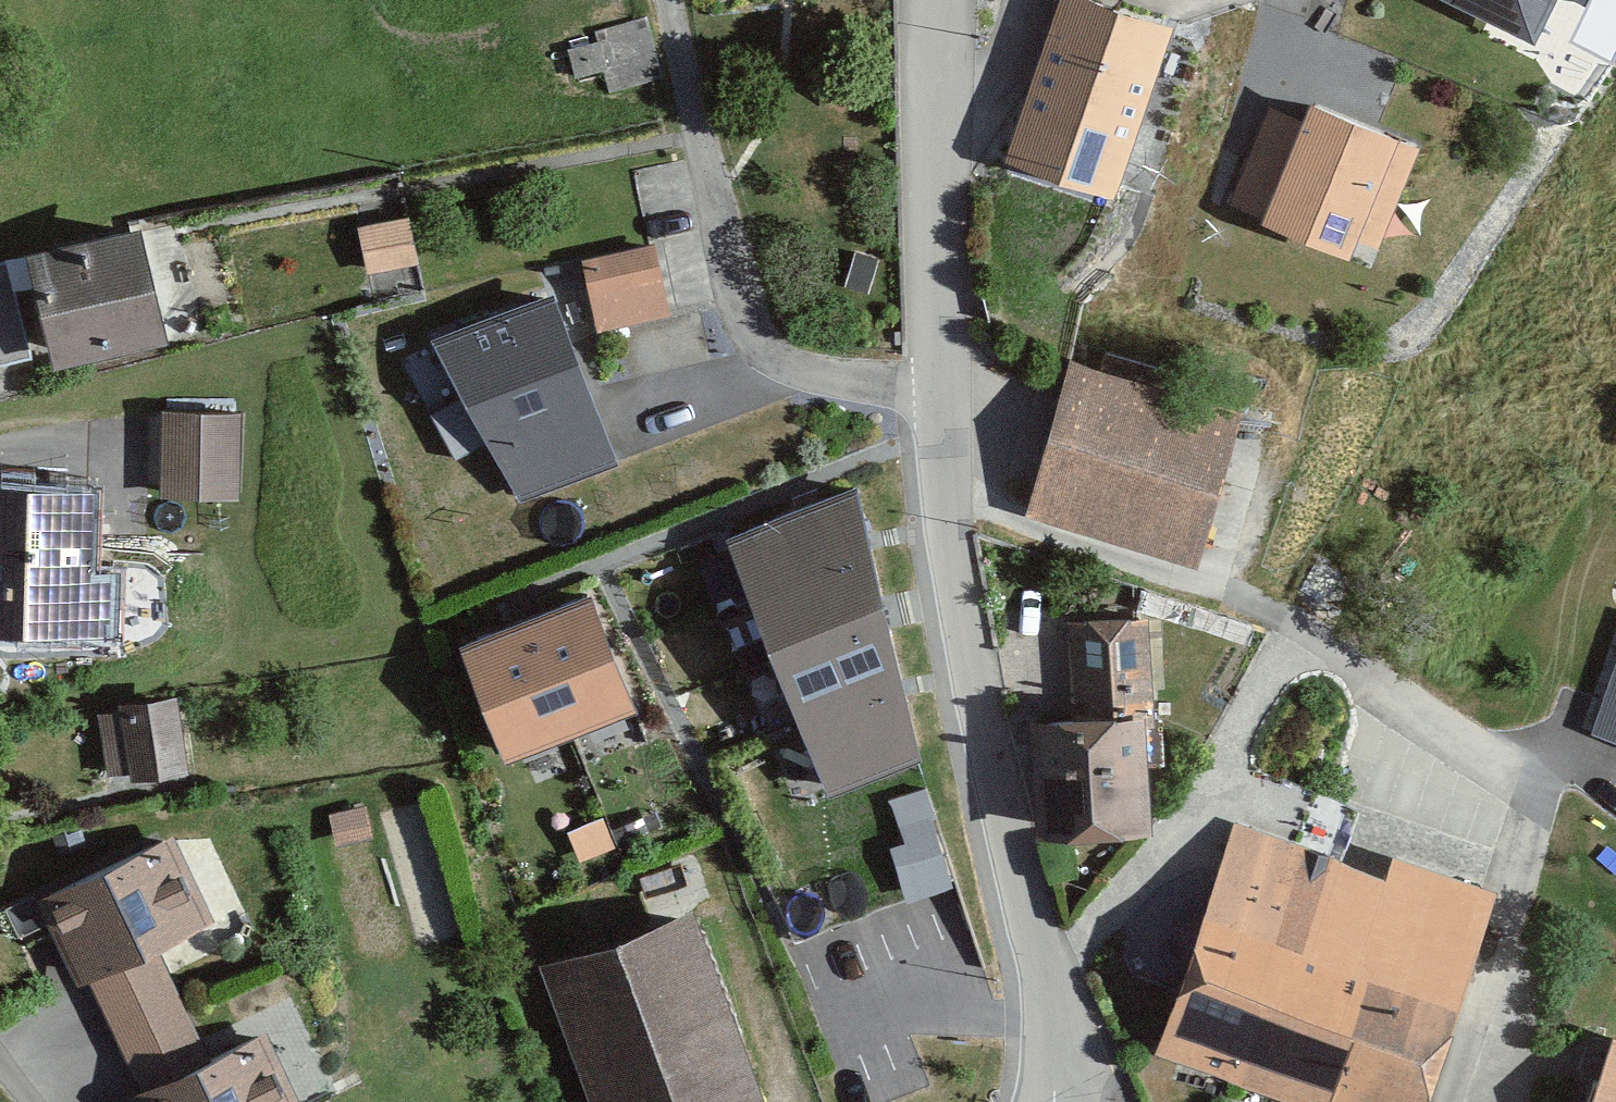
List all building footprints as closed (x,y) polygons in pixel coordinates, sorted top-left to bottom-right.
[(1025,72),(1142,113),(1173,23),(1107,0),(1050,0),(1025,72)] [(1547,41),(1566,0),(1459,0),(1547,41)] [(1025,72),(994,162),(1111,202),(1142,113),(1025,72)] [(1274,106),(1236,200),(1247,207),(1375,259),(1422,143),(1311,97),(1303,118),(1274,106)] [(365,272),(418,264),(410,210),(356,218),(365,272)] [(33,247),(60,356),(177,327),(150,219),(33,247)] [(590,299),(663,287),(655,242),(583,255),(590,299)] [(494,436),(519,497),(623,454),(549,276),(430,326),(457,392),(435,401),(456,452),(494,436)] [(1085,352),(1041,497),(1203,546),(1248,401),(1085,352)] [(160,398),(157,489),(234,492),(237,400),(160,398)] [(718,603),(861,580),(843,465),(699,487),(718,603)] [(113,622),(116,562),(88,560),(92,477),(0,473),(0,616),(113,622)] [(500,744),(636,696),(594,578),(458,626),(500,744)] [(733,699),(876,677),(861,580),(718,603),(733,699)] [(1590,737),(1615,747),(1615,664),(1590,737)] [(749,800),(892,777),(876,677),(733,699),(749,800)] [(131,775),(190,770),(183,689),(125,694),(131,775)] [(1044,711),(1044,825),(1152,824),(1152,711),(1044,711)] [(764,897),(908,875),(892,777),(749,800),(764,897)] [(213,912),(173,826),(38,891),(78,980),(91,975),(114,1023),(181,992),(157,943),(213,912)] [(1245,1070),(1300,909),(1215,880),(1160,1041),(1245,1070)] [(596,1101),(769,1101),(701,903),(546,955),(596,1101)] [(1341,1101),(1419,1101),(1464,957),(1300,909),(1245,1070),(1341,1101)] [(139,1101),(302,1101),(266,1022),(208,1047),(181,992),(114,1023),(139,1080),(131,1086),(139,1101)] [(1612,1032),(1587,1101),(1615,1101),(1615,1033),(1612,1032)]
